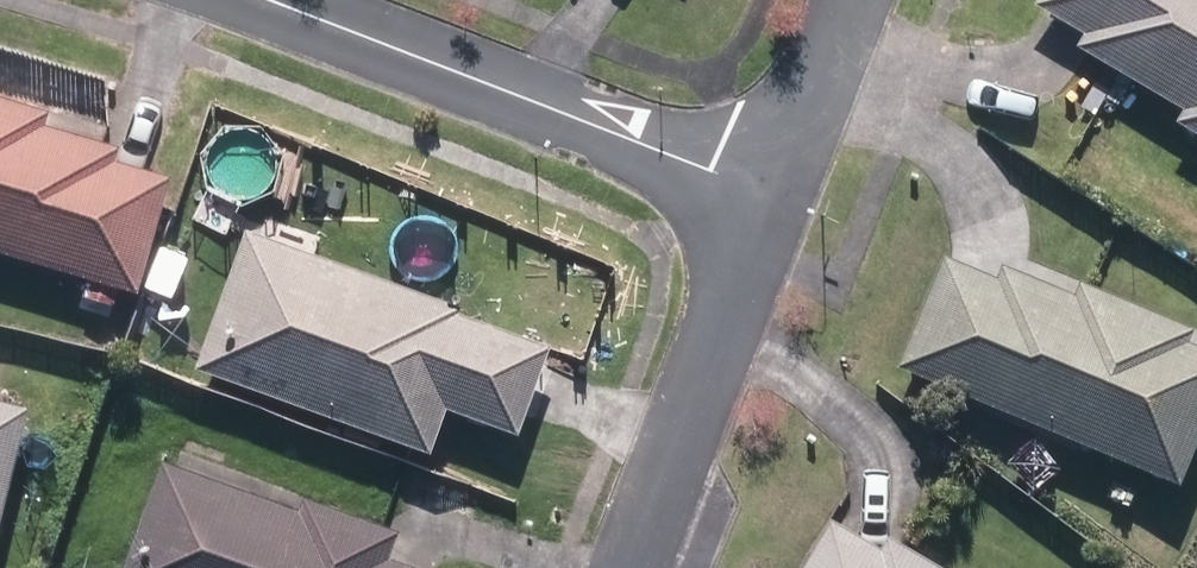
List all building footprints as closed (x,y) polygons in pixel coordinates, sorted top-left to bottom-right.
[(1024,6),(1072,35),(1066,45),(1172,108),(1163,122),(1196,142),(1196,0),(1027,0),(1024,6)] [(127,293),(161,177),(105,160),(108,148),(33,126),(38,110),(0,99),(0,256),(127,293)] [(449,307),(234,230),(183,369),(418,454),(434,409),(506,437),(539,347),(447,314),(449,307)] [(1167,484),(1196,414),(1196,350),(1178,342),(1184,328),(1070,280),(1063,297),(992,267),(987,278),(935,256),(888,367),(1167,484)] [(171,267),(148,260),(132,307),(155,314),(171,267)] [(18,408),(0,404),(0,478),(18,408)] [(377,559),(387,531),(294,498),(290,510),(152,462),(114,567),(402,567),(377,559)] [(876,537),(869,549),(820,521),(791,567),(929,567),(876,537)]
